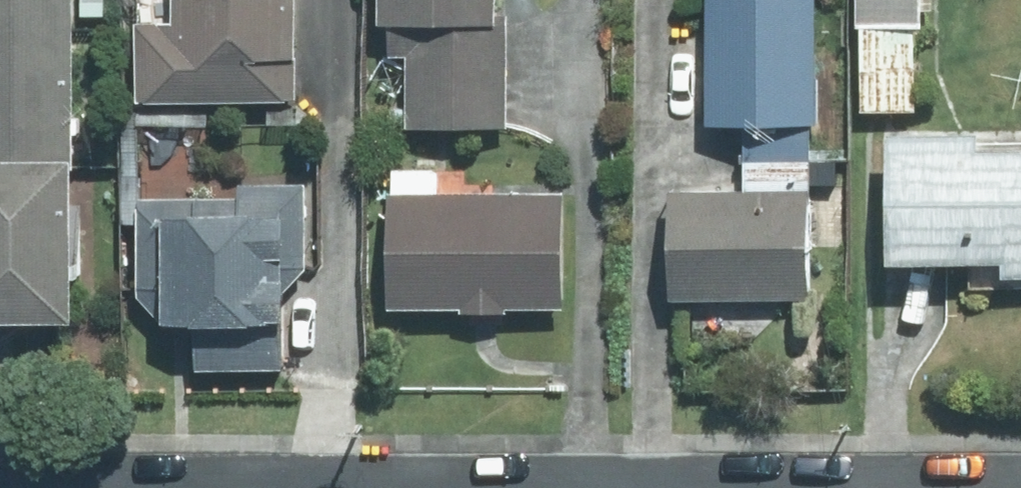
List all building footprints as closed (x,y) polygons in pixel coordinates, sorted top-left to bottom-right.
[(65,327),(65,0),(0,0),(0,327),(65,327)] [(157,23),(123,22),(120,108),(286,114),(290,0),(158,0),(157,23)] [(371,37),(388,38),(386,134),(507,135),(509,32),(492,32),(493,0),(372,0),(371,37)] [(701,134),(809,138),(815,0),(706,0),(701,134)] [(847,122),(913,123),(915,0),(849,0),(847,122)] [(136,136),(132,329),(188,330),(187,381),(279,383),(281,297),(304,297),(306,186),(233,184),(233,193),(198,192),(199,138),(136,136)] [(876,264),(994,267),(994,286),(1020,287),(1020,145),(878,142),(876,264)] [(441,176),(377,175),(376,321),(556,323),(557,199),(441,198),(441,176)] [(745,197),(666,196),(660,309),(699,311),(697,345),(750,348),(785,308),(805,307),(807,195),(788,195),(789,176),(746,175),(745,197)]
